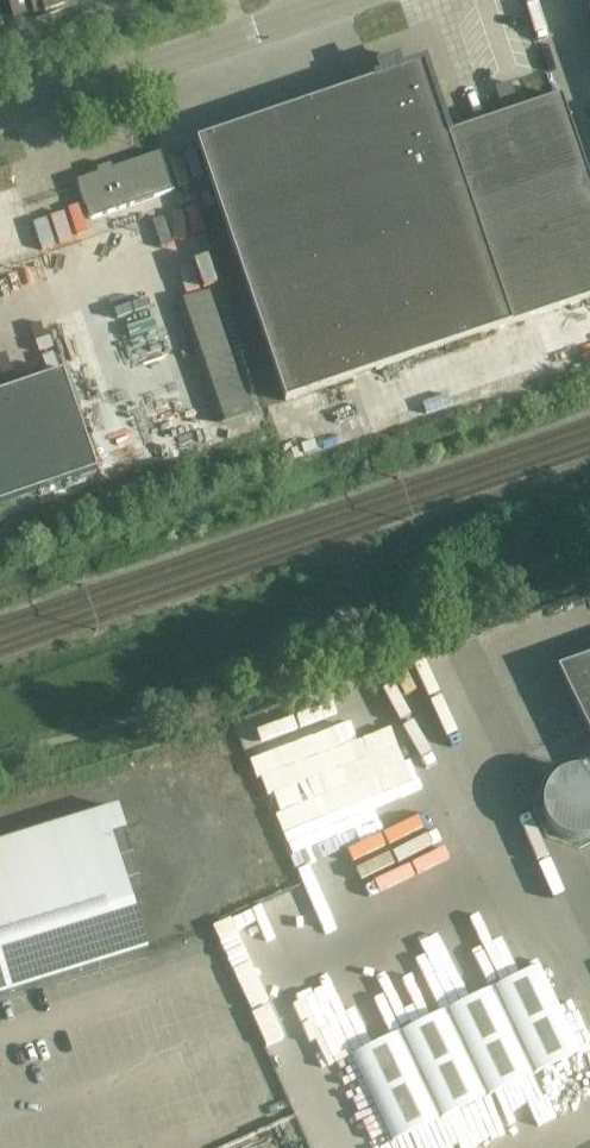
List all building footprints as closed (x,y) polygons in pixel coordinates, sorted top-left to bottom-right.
[(14,16),(33,10),(36,19),(76,5),(74,0),(8,0),(14,16)] [(423,65),(197,142),(285,401),(589,297),(589,181),(561,96),(447,135),(423,65)] [(511,82),(495,88),(504,114),(520,108),(511,82)] [(122,209),(129,206),(149,199),(174,191),(160,152),(76,181),(90,219),(122,209)] [(191,186),(182,159),(171,163),(180,190),(191,186)] [(129,206),(122,209),(133,242),(148,237),(158,266),(172,262),(185,299),(210,290),(212,289),(181,197),(174,199),(171,192),(149,199),(129,206)] [(184,437),(130,279),(74,298),(128,456),(184,437)] [(97,470),(63,371),(0,392),(0,503),(97,470)] [(561,667),(589,728),(589,657),(561,667)] [(195,772),(204,806),(229,799),(219,765),(195,772)] [(578,770),(574,770),(569,771),(565,772),(561,774),(557,776),(554,779),(551,782),(548,786),(546,790),(544,794),(543,798),(542,802),(542,807),(543,811),(544,816),(545,820),(547,824),(550,827),(553,831),(556,833),(560,836),(564,838),(568,839),(573,840),(577,840),(582,840),(586,839),(589,838),(589,772),(587,771),(583,770),(578,770)] [(146,954),(116,859),(131,855),(117,810),(0,847),(0,999),(146,954)] [(539,967),(351,1057),(391,1141),(579,1051),(539,967)]
